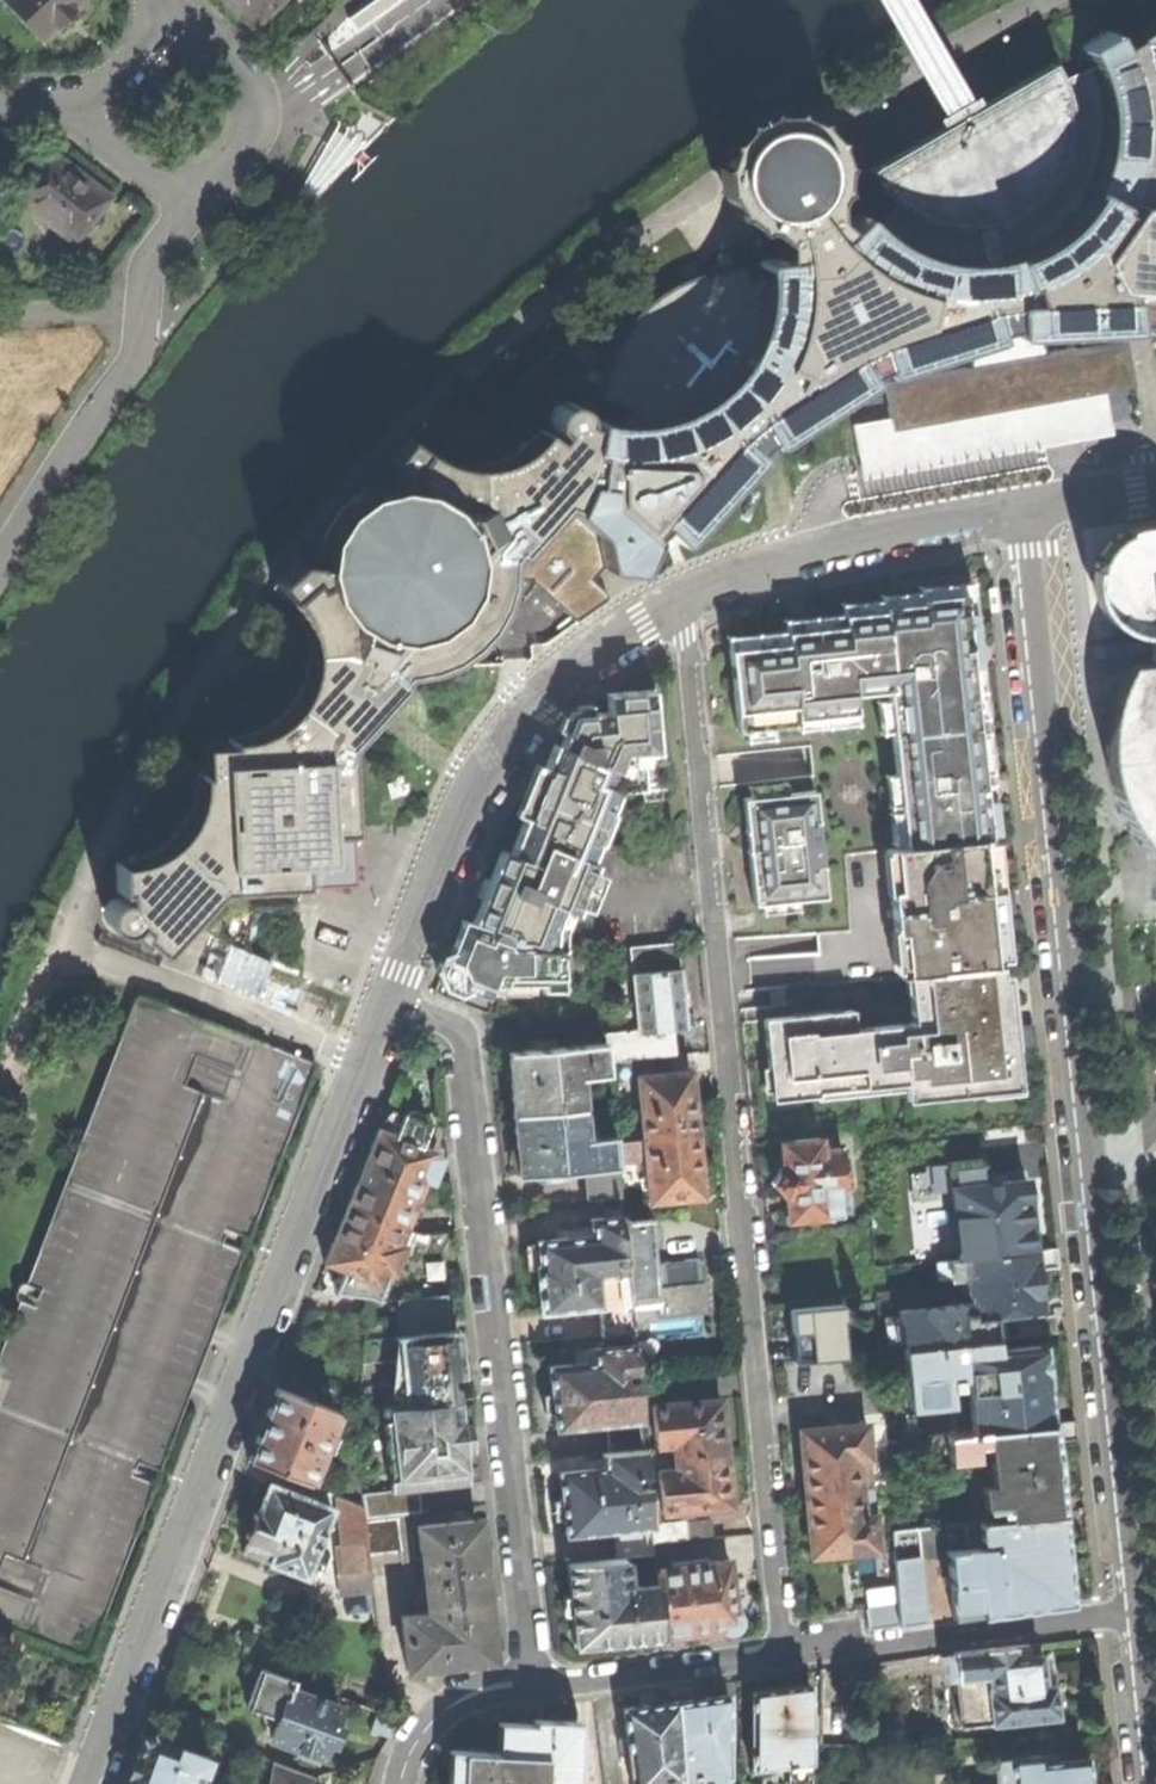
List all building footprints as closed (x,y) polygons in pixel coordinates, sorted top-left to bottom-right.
[(43,40),(65,19),(85,0),(5,0),(43,40)] [(226,2),(254,30),(283,0),(223,0),(226,2)] [(390,7),(385,0),(374,0),(348,18),(356,30),(390,7)] [(1117,42),(1111,33),(1110,31),(1108,32),(1083,46),(1082,47),(1081,49),(1091,67),(1061,79),(1052,63),(975,108),(961,116),(948,124),(869,170),(875,180),(886,194),(896,204),(875,228),(862,215),(860,214),(858,215),(844,228),(832,217),(832,200),(836,190),(840,188),(838,184),(839,176),(839,169),(839,165),(842,162),(838,159),(837,154),(836,149),(832,142),(833,137),(829,136),(825,132),(822,127),(816,122),(815,118),(810,118),(805,116),(799,113),(792,111),(790,107),(786,110),(781,110),(774,110),(767,111),(763,108),(761,112),(751,116),(744,120),(739,120),(739,124),(731,132),(726,139),(722,140),(724,144),(721,149),(719,154),(718,162),(714,165),(717,168),(717,172),(718,180),(719,187),(717,191),(722,193),(727,203),(732,210),(731,214),(736,214),(740,218),(745,222),(751,225),(753,230),(758,228),(767,230),(779,241),(781,258),(762,260),(760,261),(760,263),(760,266),(759,266),(760,282),(749,283),(745,265),(735,267),(721,270),(705,274),(691,279),(682,283),(669,289),(657,297),(648,304),(639,313),(631,323),(626,329),(618,343),(608,365),(598,397),(630,408),(631,422),(620,422),(596,419),(594,419),(593,420),(592,423),(594,451),(600,454),(598,482),(585,480),(572,509),(595,532),(602,567),(636,571),(652,535),(651,533),(658,525),(676,541),(678,541),(679,541),(681,538),(682,539),(754,458),(755,456),(756,455),(756,453),(752,449),(765,438),(768,443),(770,443),(774,441),(774,442),(864,384),(864,383),(867,382),(868,380),(868,379),(864,374),(880,366),(881,371),(882,373),(884,373),(888,372),(969,347),(969,346),(973,345),(974,343),(976,365),(1008,359),(1038,354),(1032,333),(1033,334),(1038,334),(1123,330),(1126,330),(1128,329),(1129,327),(1128,321),(1145,322),(1144,328),(1144,329),(1146,331),(1149,332),(1155,334),(1155,19),(1117,42)] [(366,140),(340,120),(294,200),(303,206),(366,140)] [(49,150),(14,195),(75,242),(110,197),(78,173),(49,150)] [(594,451),(592,423),(583,421),(584,419),(584,415),(583,413),(581,409),(579,406),(576,404),(572,402),(568,402),(563,402),(558,404),(555,407),(552,411),(551,413),(550,416),(550,419),(551,423),(552,426),(554,428),(558,431),(553,437),(543,430),(541,430),(539,430),(519,450),(502,459),(485,464),(466,465),(447,462),(430,454),(420,448),(404,436),(383,460),(376,488),(363,492),(339,510),(332,521),(324,536),(322,549),(296,560),(272,582),(285,594),(294,606),(303,623),(308,641),(309,659),(306,677),(298,696),(288,710),(273,722),(257,731),(240,737),(233,740),(232,738),(229,738),(228,739),(228,742),(200,743),(201,771),(200,771),(198,772),(197,774),(197,784),(194,802),(186,819),(175,834),(161,847),(145,856),(127,860),(120,864),(119,862),(117,863),(116,864),(117,891),(123,890),(123,898),(116,899),(112,900),(110,902),(108,903),(106,906),(104,908),(104,911),(103,914),(104,918),(105,920),(106,923),(108,926),(111,928),(115,930),(118,931),(123,931),(127,930),(129,928),(132,927),(134,923),(140,928),(137,932),(156,950),(158,951),(159,950),(160,949),(160,948),(159,946),(170,934),(171,935),(172,935),(174,934),(174,933),(174,931),(174,930),(185,918),(186,919),(187,919),(189,918),(189,916),(188,914),(199,902),(201,903),(202,902),(203,901),(203,899),(202,898),(213,887),(214,888),(216,888),(217,887),(217,885),(232,884),(232,886),(233,886),(234,887),(235,887),(236,886),(237,884),(253,883),(253,884),(254,885),(256,886),(257,885),(258,884),(258,883),(274,882),(275,884),(277,885),(278,884),(280,883),(280,882),(296,881),(296,882),(297,883),(298,883),(299,883),(301,882),(301,887),(313,898),(323,886),(340,885),(355,884),(354,852),(364,841),(353,830),(347,830),(348,829),(348,828),(348,827),(347,826),(346,825),(345,809),(347,809),(348,807),(348,805),(346,804),(345,804),(344,788),(346,788),(347,786),(347,785),(346,784),(344,783),(343,766),(344,766),(346,765),(345,763),(345,762),(343,761),(342,746),(343,746),(344,745),(345,743),(344,742),(354,731),(356,732),(357,731),(358,730),(358,729),(357,727),(368,715),(370,715),(372,715),(372,714),(372,712),(372,711),(383,699),(384,700),(386,699),(387,698),(387,696),(386,695),(397,683),(398,684),(399,684),(401,683),(401,681),(398,677),(402,674),(401,673),(404,672),(404,670),(423,667),(424,668),(425,669),(426,669),(427,669),(427,668),(428,667),(427,666),(446,659),(447,660),(448,660),(450,659),(451,658),(450,656),(467,645),(469,646),(471,645),(471,644),(471,642),(484,627),(485,627),(487,627),(488,625),(487,623),(496,606),(498,606),(499,605),(500,603),(499,602),(498,602),(503,583),(505,583),(506,582),(506,581),(506,579),(504,578),(506,558),(507,557),(508,556),(512,552),(513,554),(515,554),(517,554),(531,538),(561,505),(572,509),(585,480),(598,482),(600,454),(594,451)] [(591,580),(602,567),(595,532),(572,509),(561,505),(531,538),(567,570),(558,580),(546,594),(576,621),(606,600),(606,599),(607,597),(606,595),(600,588),(591,580)] [(1138,527),(1119,535),(1104,548),(1094,567),(1094,589),(1098,604),(1108,618),(1120,629),(1135,634),(1155,637),(1155,647),(1155,526),(1138,527)] [(550,573),(558,580),(567,570),(531,538),(517,554),(515,554),(513,554),(510,558),(509,571),(510,571),(510,574),(538,576),(538,572),(550,573)] [(882,595),(884,606),(922,603),(921,598),(966,594),(979,718),(987,717),(980,656),(972,582),(921,588),(921,592),(882,595)] [(738,732),(798,725),(797,719),(855,712),(853,693),(888,690),(889,701),(892,731),(897,776),(900,805),(901,813),(904,843),(905,848),(991,837),(990,833),(985,784),(984,773),(980,732),(979,718),(966,594),(921,598),(922,603),(884,606),(883,608),(844,613),(844,625),(810,629),(788,632),(789,644),(731,650),(738,732)] [(1135,666),(1124,684),(1114,713),(1109,749),(1113,776),(1122,801),(1136,830),(1152,852),(1155,851),(1155,663),(1135,666)] [(489,884),(472,923),(504,932),(508,942),(526,941),(537,945),(537,950),(554,950),(557,930),(565,911),(579,916),(595,875),(598,867),(592,865),(620,793),(662,789),(654,691),(607,695),(608,714),(588,716),(577,723),(567,729),(561,749),(556,746),(511,856),(501,853),(489,884)] [(883,732),(892,731),(889,701),(879,702),(883,732)] [(988,731),(980,732),(984,773),(992,772),(988,731)] [(890,806),(900,805),(897,776),(887,777),(890,806)] [(749,788),(750,798),(786,794),(785,783),(749,788)] [(993,783),(985,784),(990,833),(998,832),(994,794),(993,783)] [(797,900),(824,897),(814,791),(786,794),(750,798),(743,799),(747,847),(753,906),(761,905),(797,900)] [(895,844),(904,843),(901,813),(891,814),(895,844)] [(900,977),(908,976),(1000,968),(999,963),(1008,962),(1006,935),(1003,913),(995,914),(993,894),(1002,893),(997,844),(988,845),(987,840),(887,852),(900,977)] [(797,911),(797,900),(761,905),(761,916),(797,911)] [(542,991),(564,992),(560,950),(554,950),(537,950),(537,945),(526,941),(508,942),(504,932),(472,923),(463,920),(452,946),(448,958),(439,979),(486,997),(488,992),(501,993),(504,985),(541,986),(542,991)] [(679,944),(630,949),(638,1030),(606,1034),(608,1064),(678,1057),(675,1031),(687,1030),(683,988),(679,944)] [(271,962),(228,946),(215,981),(312,1017),(324,985),(270,965),(271,962)] [(765,1021),(773,1101),(818,1096),(817,1092),(904,1083),(907,1101),(980,1095),(981,1087),(1017,1083),(1013,1051),(1017,1050),(1015,1034),(1010,977),(1001,978),(1000,968),(908,976),(913,1025),(855,1032),(853,1012),(765,1021)] [(89,1654),(200,1365),(313,1070),(314,1068),(314,1065),(312,1063),(310,1061),(142,996),(139,996),(136,996),(134,998),(25,1283),(22,1282),(20,1283),(18,1285),(15,1293),(14,1295),(15,1297),(16,1299),(18,1301),(0,1348),(0,1624),(83,1657),(85,1657),(88,1655),(89,1654)] [(511,1084),(514,1115),(612,1106),(608,1064),(606,1034),(605,1032),(565,1024),(568,1049),(508,1054),(509,1061),(501,1062),(502,1072),(504,1084),(511,1084)] [(694,1104),(691,1074),(640,1078),(646,1140),(696,1135),(694,1104)] [(588,1200),(621,1197),(618,1162),(616,1143),(612,1106),(514,1115),(518,1149),(510,1150),(511,1160),(511,1171),(520,1171),(520,1177),(585,1172),(588,1200)] [(387,1108),(379,1130),(400,1138),(400,1140),(419,1147),(428,1124),(424,1115),(413,1110),(403,1114),(387,1108)] [(347,1206),(349,1206),(404,1229),(424,1179),(430,1182),(440,1158),(433,1155),(434,1153),(419,1147),(400,1140),(400,1138),(379,1130),(365,1165),(356,1186),(355,1186),(347,1206)] [(699,1164),(696,1135),(646,1140),(616,1143),(618,1162),(648,1159),(652,1203),(703,1198),(699,1164)] [(786,1219),(839,1214),(838,1186),(846,1185),(843,1149),(821,1150),(821,1139),(779,1143),(782,1167),(772,1182),(784,1195),(786,1219)] [(983,1159),(946,1163),(948,1192),(951,1192),(958,1259),(1032,1251),(1029,1221),(1027,1201),(1028,1201),(1026,1180),(985,1184),(983,1159)] [(346,1270),(378,1282),(380,1279),(383,1270),(389,1272),(393,1273),(396,1266),(398,1262),(400,1257),(401,1253),(403,1247),(398,1245),(404,1229),(349,1206),(338,1234),(334,1243),(332,1243),(324,1262),(345,1270),(346,1270)] [(602,1336),(633,1333),(631,1309),(623,1222),(623,1217),(592,1220),(593,1237),(538,1241),(539,1244),(527,1244),(528,1260),(529,1270),(538,1269),(542,1312),(600,1307),(602,1336)] [(650,1220),(623,1222),(631,1309),(688,1302),(687,1290),(686,1279),(657,1282),(650,1220)] [(1057,1248),(1032,1251),(958,1259),(935,1261),(936,1281),(966,1278),(968,1295),(972,1295),(973,1302),(975,1303),(976,1317),(994,1315),(1038,1310),(1036,1285),(1035,1267),(1058,1264),(1057,1248)] [(379,1302),(389,1272),(383,1270),(380,1279),(378,1282),(346,1270),(345,1270),(320,1292),(368,1298),(379,1302)] [(389,1408),(458,1400),(457,1386),(451,1387),(450,1382),(450,1378),(463,1376),(458,1329),(448,1330),(447,1325),(447,1320),(449,1320),(446,1294),(399,1300),(401,1319),(396,1319),(398,1337),(393,1337),(396,1360),(390,1361),(392,1384),(386,1384),(389,1408)] [(793,1305),(797,1360),(861,1355),(856,1300),(793,1305)] [(995,1327),(994,1315),(976,1317),(975,1303),(973,1302),(898,1310),(899,1316),(884,1317),(887,1344),(902,1343),(902,1348),(996,1338),(995,1327)] [(1055,1315),(1001,1322),(1002,1338),(1056,1333),(1055,1315)] [(997,1350),(996,1338),(902,1348),(908,1406),(950,1401),(949,1376),(967,1375),(972,1431),(1050,1423),(1046,1384),(1047,1382),(1046,1377),(1058,1376),(1057,1362),(1056,1350),(1043,1351),(1042,1345),(997,1350)] [(607,1423),(610,1453),(645,1450),(638,1381),(625,1383),(624,1371),(637,1370),(635,1344),(594,1348),(595,1362),(550,1366),(552,1395),(544,1396),(545,1402),(546,1414),(554,1413),(556,1428),(607,1423)] [(247,1460),(307,1483),(321,1447),(328,1450),(335,1434),(327,1431),(336,1410),(276,1387),(261,1425),(247,1460)] [(720,1399),(653,1406),(656,1447),(674,1446),(675,1456),(726,1452),(723,1417),(721,1402),(720,1399)] [(361,1505),(363,1518),(428,1511),(425,1487),(467,1483),(463,1441),(458,1400),(389,1408),(349,1412),(358,1476),(361,1505)] [(972,1431),(885,1439),(886,1453),(887,1464),(975,1456),(974,1443),(988,1443),(993,1486),(982,1487),(984,1507),(1008,1506),(1009,1517),(1059,1511),(1056,1474),(1065,1473),(1063,1458),(1062,1446),(1053,1447),(1053,1442),(1076,1440),(1075,1420),(1050,1423),(972,1431)] [(803,1459),(807,1493),(859,1487),(870,1486),(867,1455),(886,1453),(885,1439),(883,1423),(843,1427),(843,1422),(828,1423),(829,1429),(801,1431),(803,1459)] [(616,1529),(619,1558),(625,1558),(655,1555),(648,1487),(634,1489),(633,1477),(647,1475),(645,1450),(610,1453),(603,1454),(604,1468),(559,1473),(562,1501),(555,1501),(555,1509),(556,1519),(564,1518),(565,1533),(616,1529)] [(729,1488),(726,1452),(675,1456),(676,1469),(659,1471),(662,1510),(665,1512),(729,1507),(731,1505),(729,1488)] [(330,1492),(337,1495),(361,1505),(358,1476),(340,1468),(330,1492)] [(305,1577),(331,1508),(268,1484),(258,1511),(256,1511),(251,1523),(244,1540),(246,1541),(242,1551),(269,1562),(269,1563),(305,1577)] [(813,1554),(876,1548),(873,1516),(862,1516),(859,1487),(807,1493),(810,1526),(813,1554)] [(341,1596),(372,1592),(368,1555),(363,1521),(363,1518),(361,1505),(337,1495),(345,1546),(340,1546),(339,1549),(342,1574),(338,1575),(341,1596)] [(891,1529),(897,1604),(898,1624),(924,1621),(918,1558),(946,1555),(952,1617),(1068,1601),(1066,1572),(1075,1570),(1073,1554),(1072,1540),(1062,1541),(1059,1515),(979,1523),(980,1540),(992,1540),(992,1546),(967,1549),(966,1522),(891,1529)] [(363,1521),(368,1555),(401,1551),(397,1518),(363,1521)] [(444,1663),(492,1658),(489,1633),(484,1633),(480,1595),(476,1559),(478,1559),(478,1558),(481,1557),(478,1529),(475,1530),(475,1529),(473,1529),(472,1521),(418,1526),(425,1587),(431,1586),(434,1613),(401,1617),(407,1668),(444,1664),(444,1663)] [(610,1642),(663,1637),(663,1636),(658,1585),(629,1588),(625,1558),(619,1558),(568,1563),(571,1595),(564,1596),(565,1614),(573,1614),(575,1645),(610,1642)] [(732,1578),(730,1559),(689,1564),(690,1569),(657,1573),(658,1585),(663,1636),(731,1627),(735,1624),(736,1614),(734,1594),(736,1594),(735,1584),(734,1579),(732,1578)] [(862,1609),(866,1629),(898,1624),(897,1604),(862,1609)] [(951,1707),(953,1726),(1056,1716),(1054,1696),(1053,1684),(1044,1684),(1041,1654),(1029,1655),(1028,1646),(953,1653),(958,1706),(951,1707)] [(334,1724),(339,1709),(289,1690),(293,1679),(261,1668),(254,1687),(247,1707),(278,1719),(271,1737),(322,1756),(328,1740),(332,1742),(338,1726),(334,1724)] [(786,1762),(808,1759),(808,1684),(780,1687),(750,1691),(750,1767),(786,1762)] [(697,1698),(673,1701),(679,1775),(707,1771),(708,1777),(727,1775),(726,1694),(697,1698)] [(630,1780),(679,1775),(673,1701),(642,1705),(622,1708),(630,1780)] [(376,1710),(369,1729),(385,1735),(389,1726),(388,1714),(376,1710)] [(496,1752),(544,1754),(543,1783),(567,1783),(570,1722),(568,1722),(533,1720),(532,1724),(497,1722),(496,1752)] [(127,1783),(198,1783),(208,1758),(145,1735),(135,1762),(127,1783)] [(544,1754),(496,1752),(475,1751),(449,1750),(447,1783),(543,1783),(544,1754)] [(995,1783),(996,1783),(1010,1783),(1087,1783),(1087,1777),(1085,1758),(1039,1763),(1038,1754),(993,1759),(993,1765),(995,1783)] [(808,1759),(786,1762),(787,1783),(806,1783),(809,1783),(808,1759)] [(269,1783),(313,1783),(314,1776),(273,1761),(269,1783)] [(958,1783),(995,1783),(993,1765),(986,1765),(987,1781),(958,1783)] [(679,1775),(630,1780),(631,1783),(680,1783),(679,1775)]
